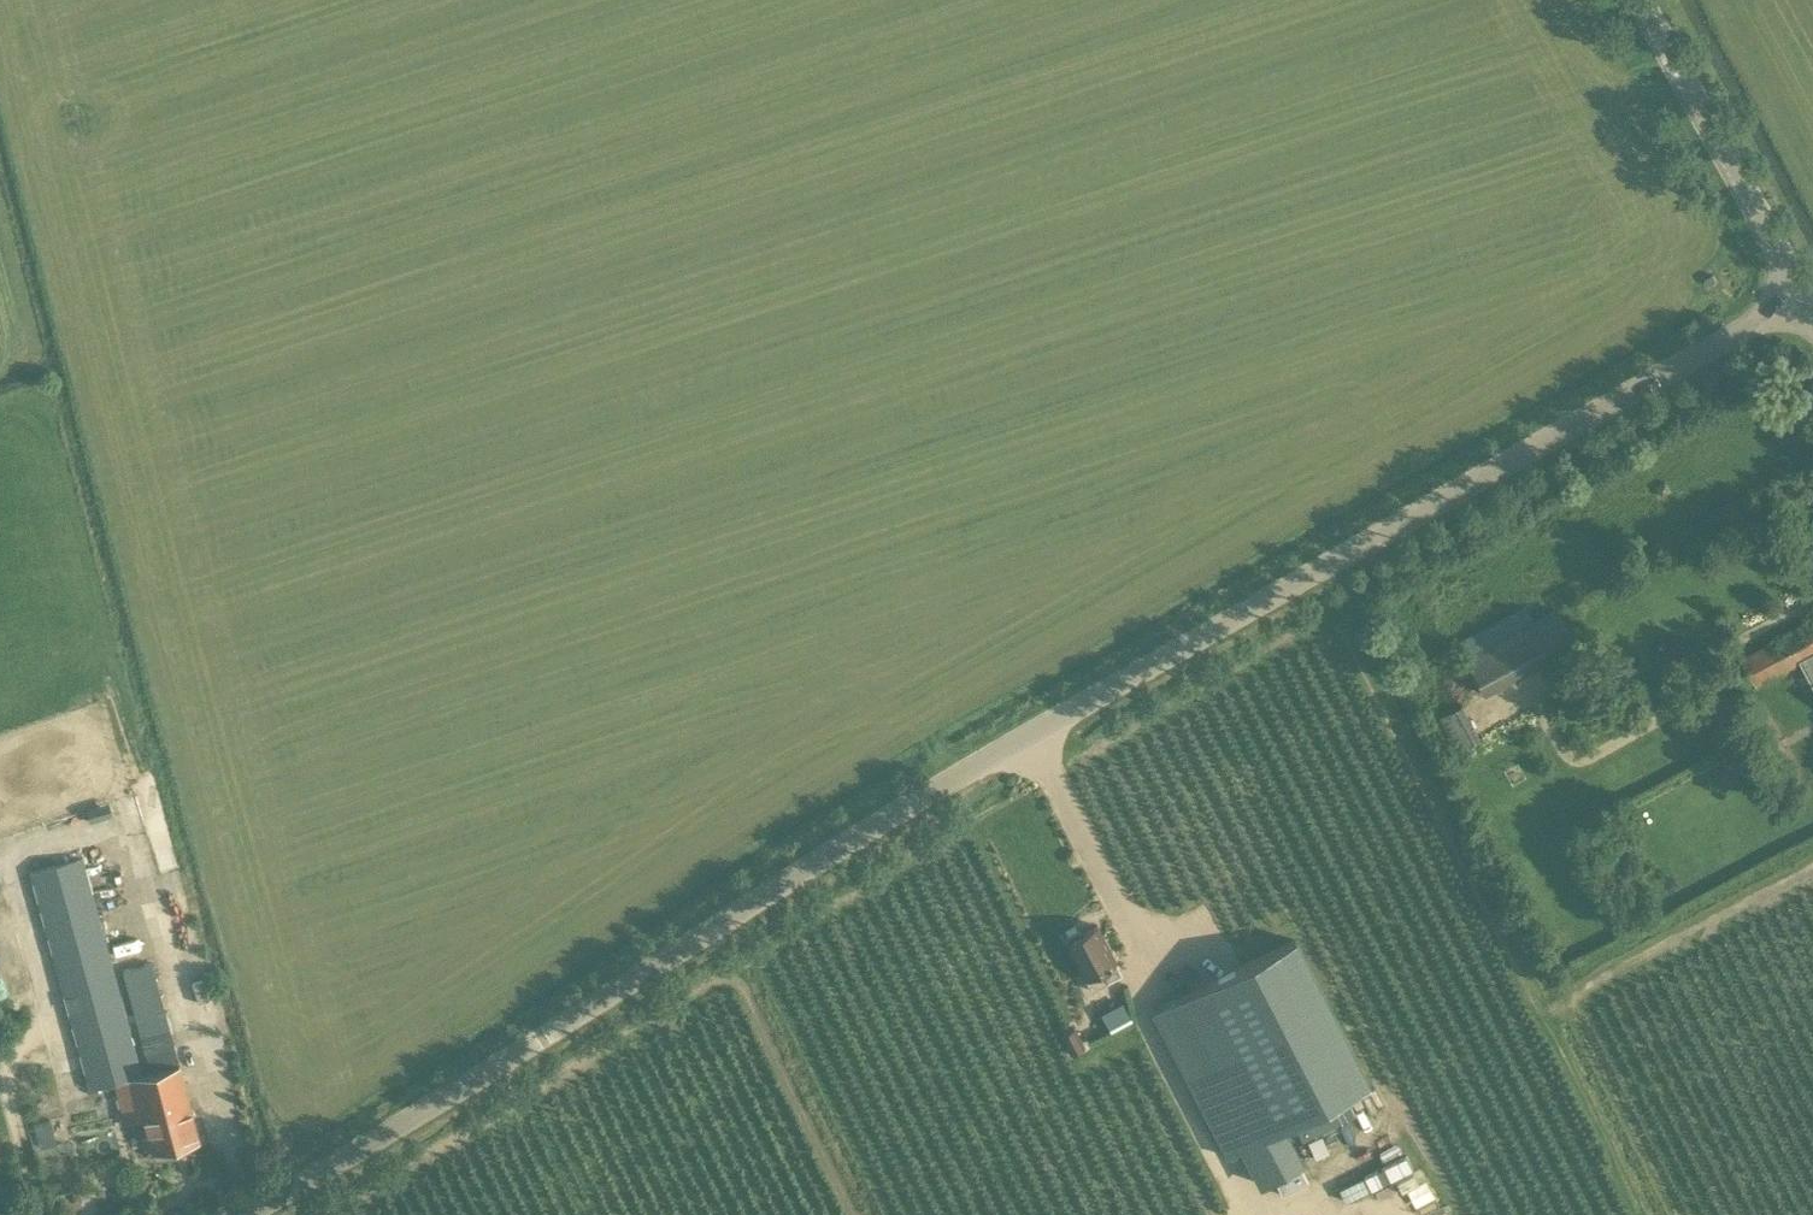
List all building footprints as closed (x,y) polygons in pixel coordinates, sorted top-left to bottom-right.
[(1483,693),(1552,657),(1525,608),(1499,622),(1504,633),(1464,657),(1483,693)] [(1742,657),(1757,684),(1803,660),(1812,679),(1812,620),(1742,657)] [(1479,740),(1462,705),(1440,716),(1457,750),(1479,740)] [(89,1089),(114,1083),(145,1075),(87,856),(29,871),(89,1089)] [(1090,989),(1121,973),(1096,925),(1081,933),(1079,929),(1065,936),(1067,940),(1065,941),(1090,989)] [(1298,942),(1165,1009),(1155,1014),(1226,1155),(1240,1148),(1258,1184),(1300,1162),(1282,1127),(1369,1083),(1298,942)] [(151,1073),(180,1066),(179,1065),(165,1009),(152,961),(122,969),(151,1073)] [(1071,1055),(1085,1047),(1075,1028),(1060,1035),(1071,1055)] [(200,1138),(180,1066),(151,1073),(145,1075),(114,1083),(125,1123),(144,1117),(153,1151),(200,1138)] [(1404,1155),(1359,1171),(1365,1187),(1410,1171),(1404,1155)] [(1275,1175),(1282,1191),(1308,1179),(1300,1163),(1275,1175)]
